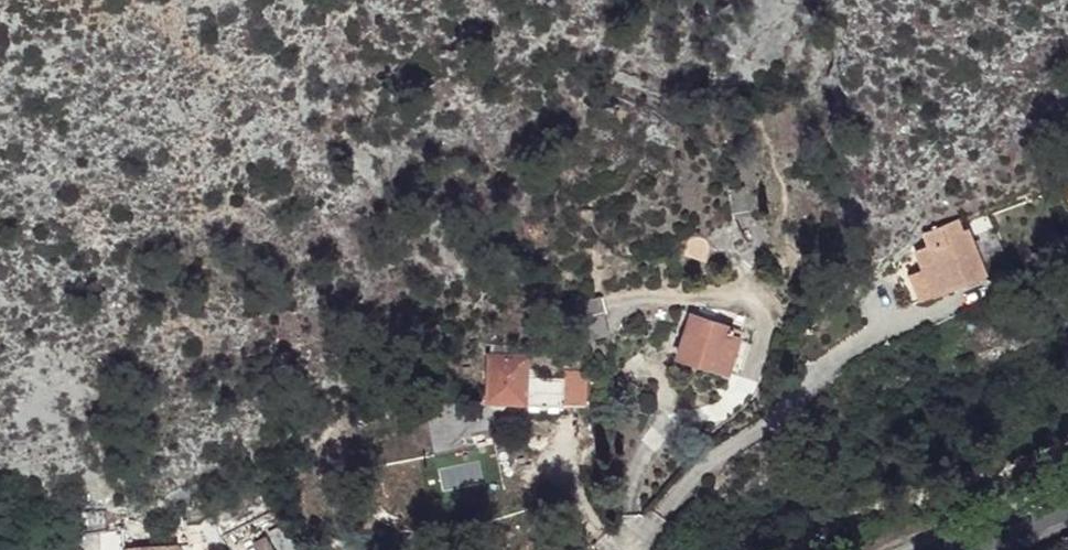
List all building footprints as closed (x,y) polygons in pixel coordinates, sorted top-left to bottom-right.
[(922,269),(933,296),(986,275),(967,229),(962,231),(957,219),(923,233),(928,245),(915,250),(922,269)] [(715,227),(712,228),(709,232),(708,237),(708,242),(711,245),(716,248),(721,248),(726,245),(729,241),(730,236),(728,232),(725,228),(720,226),(715,227)] [(710,246),(708,243),(706,239),(703,237),(695,236),(691,237),(687,240),(683,255),(706,262),(710,246)] [(933,296),(922,269),(909,274),(920,301),(933,296)] [(577,320),(578,320),(603,313),(599,297),(573,305),(577,320)] [(609,332),(603,313),(578,320),(583,339),(609,332)] [(691,316),(677,357),(728,374),(741,332),(691,316)] [(489,356),(488,402),(525,403),(525,405),(563,406),(563,404),(597,404),(598,379),(587,379),(587,373),(564,373),(563,379),(526,377),(527,357),(489,356)]
